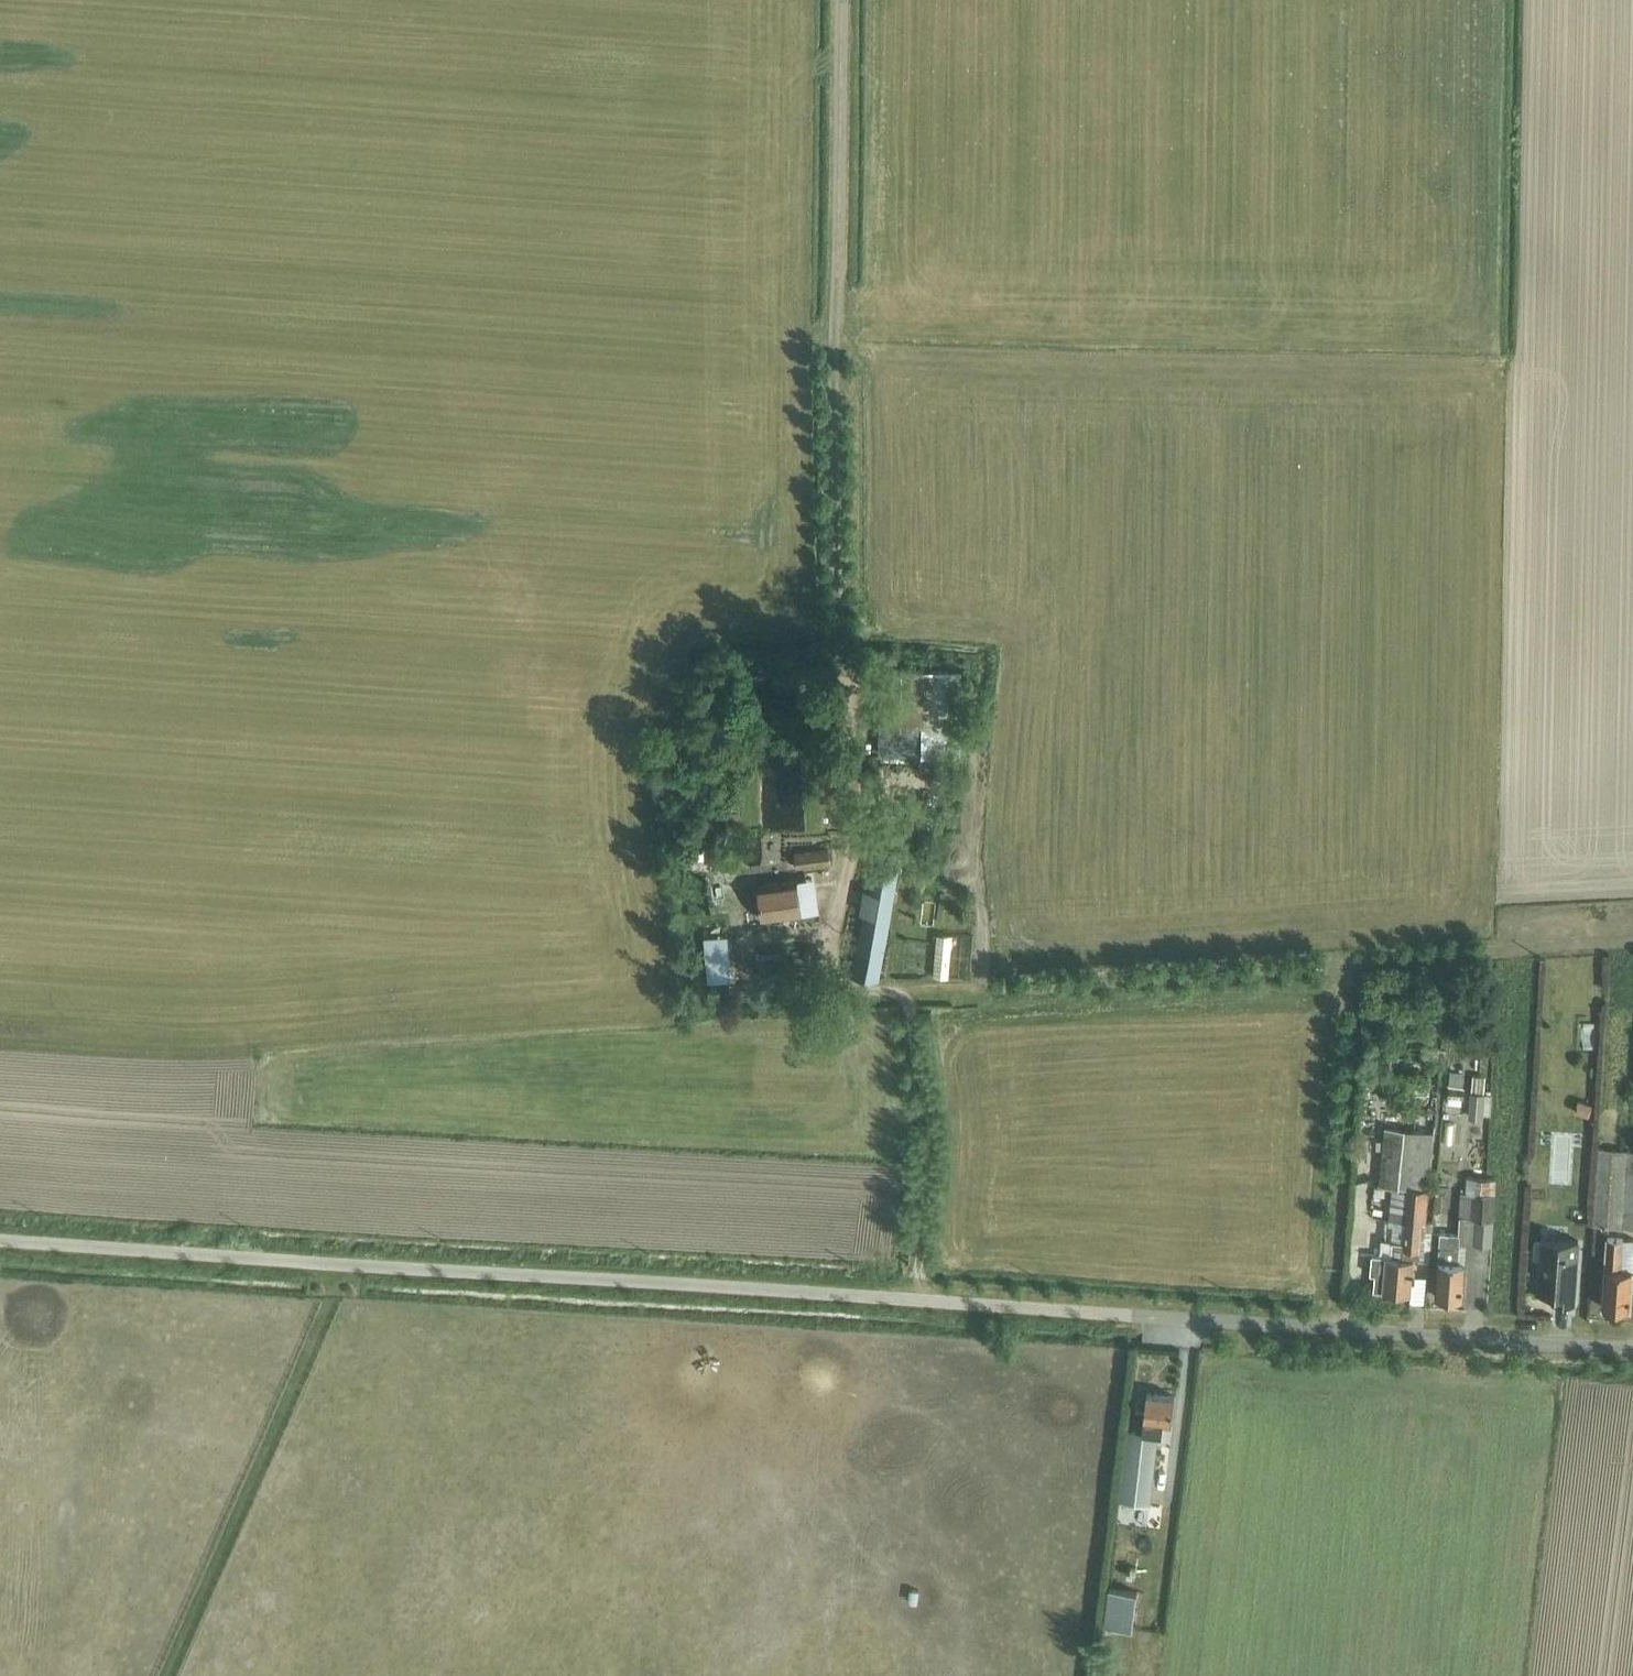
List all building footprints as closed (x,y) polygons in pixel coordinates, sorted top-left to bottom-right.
[(960,755),(961,671),(877,669),(876,753),(960,755)] [(821,848),(793,851),(795,867),(822,865),(829,864),(827,847),(821,848)] [(877,977),(901,852),(876,847),(852,972),(877,977)] [(797,880),(757,885),(761,915),(801,910),(797,880)] [(1449,1069),(1447,1096),(1463,1097),(1464,1085),(1461,1085),(1462,1070),(1449,1069)] [(1472,1074),(1468,1118),(1483,1119),(1483,1114),(1491,1114),(1492,1094),(1483,1093),(1485,1075),(1472,1074)] [(1465,1140),(1462,1120),(1442,1123),(1445,1143),(1465,1140)] [(1371,1254),(1370,1273),(1375,1273),(1373,1289),(1411,1293),(1412,1274),(1415,1274),(1415,1272),(1413,1271),(1414,1257),(1419,1259),(1420,1245),(1431,1246),(1432,1222),(1426,1221),(1433,1131),(1384,1126),(1380,1184),(1392,1185),(1387,1226),(1391,1226),(1391,1224),(1393,1224),(1392,1238),(1380,1237),(1379,1254),(1371,1254)] [(1592,1224),(1632,1227),(1632,1150),(1597,1147),(1592,1224)] [(1440,1232),(1436,1295),(1463,1297),(1466,1243),(1492,1245),(1496,1178),(1466,1176),(1466,1191),(1460,1191),(1458,1233),(1440,1232)] [(1602,1306),(1630,1308),(1632,1288),(1632,1238),(1607,1236),(1602,1306)] [(1540,1256),(1541,1237),(1534,1237),(1533,1256),(1540,1256)] [(1541,1237),(1540,1256),(1537,1292),(1541,1292),(1541,1296),(1548,1296),(1548,1293),(1554,1293),(1553,1302),(1574,1304),(1578,1239),(1541,1237)] [(1129,1427),(1120,1499),(1151,1502),(1158,1431),(1169,1433),(1170,1421),(1172,1421),(1175,1394),(1148,1391),(1145,1409),(1136,1408),(1134,1427),(1129,1427)] [(1109,1587),(1105,1622),(1133,1626),(1137,1590),(1109,1587)]
